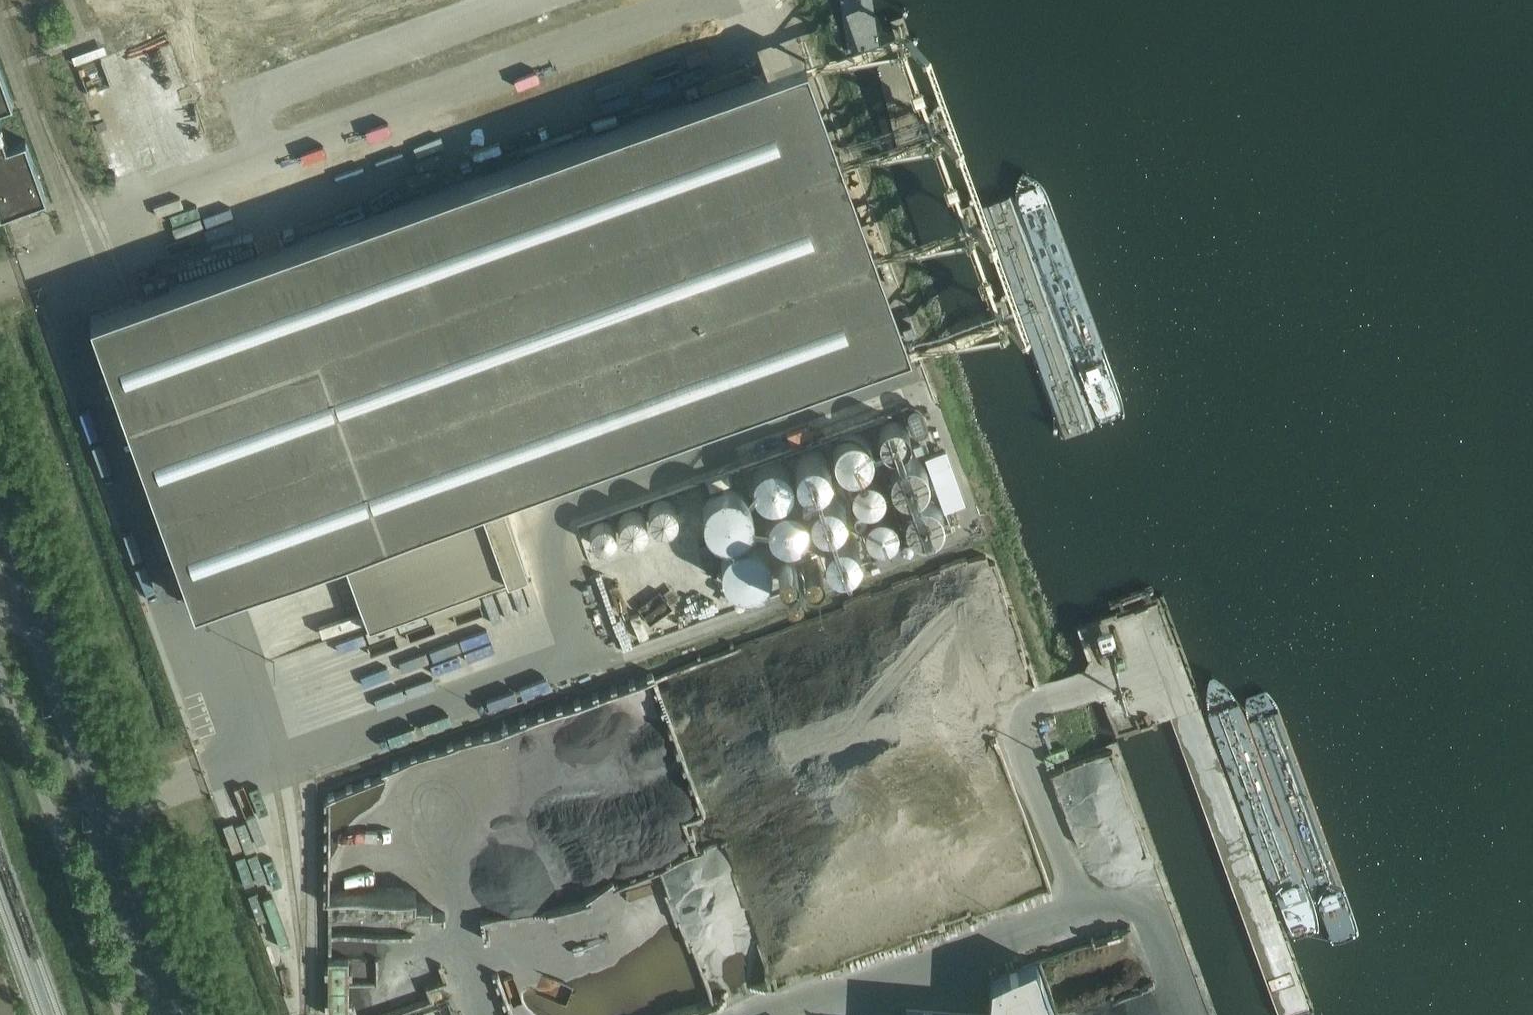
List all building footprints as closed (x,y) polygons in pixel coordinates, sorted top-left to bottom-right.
[(78,43),(111,160),(163,146),(155,120),(141,124),(115,32),(78,43)] [(0,67),(0,107),(12,102),(0,67)] [(761,76),(91,314),(193,602),(347,547),(375,624),(526,570),(499,493),(863,364),(761,76)] [(1,213),(27,203),(29,209),(38,206),(35,200),(46,196),(25,138),(7,145),(2,133),(3,131),(0,122),(0,211),(1,213)] [(925,418),(919,403),(919,402),(918,401),(917,400),(916,399),(914,399),(913,398),(912,399),(910,399),(909,399),(908,400),(907,401),(907,402),(906,404),(906,405),(906,406),(906,408),(912,423),(912,424),(913,425),(914,426),(915,426),(916,427),(917,427),(919,427),(920,427),(921,426),(922,426),(923,425),(924,424),(924,423),(925,422),(925,420),(925,419),(925,418)] [(707,438),(688,446),(692,458),(711,450),(707,438)] [(617,554),(628,550),(607,498),(597,502),(617,554)] [(584,515),(562,521),(570,550),(592,544),(584,515)] [(1035,962),(990,978),(983,1014),(905,1008),(905,1014),(1054,1014),(1035,962)]
